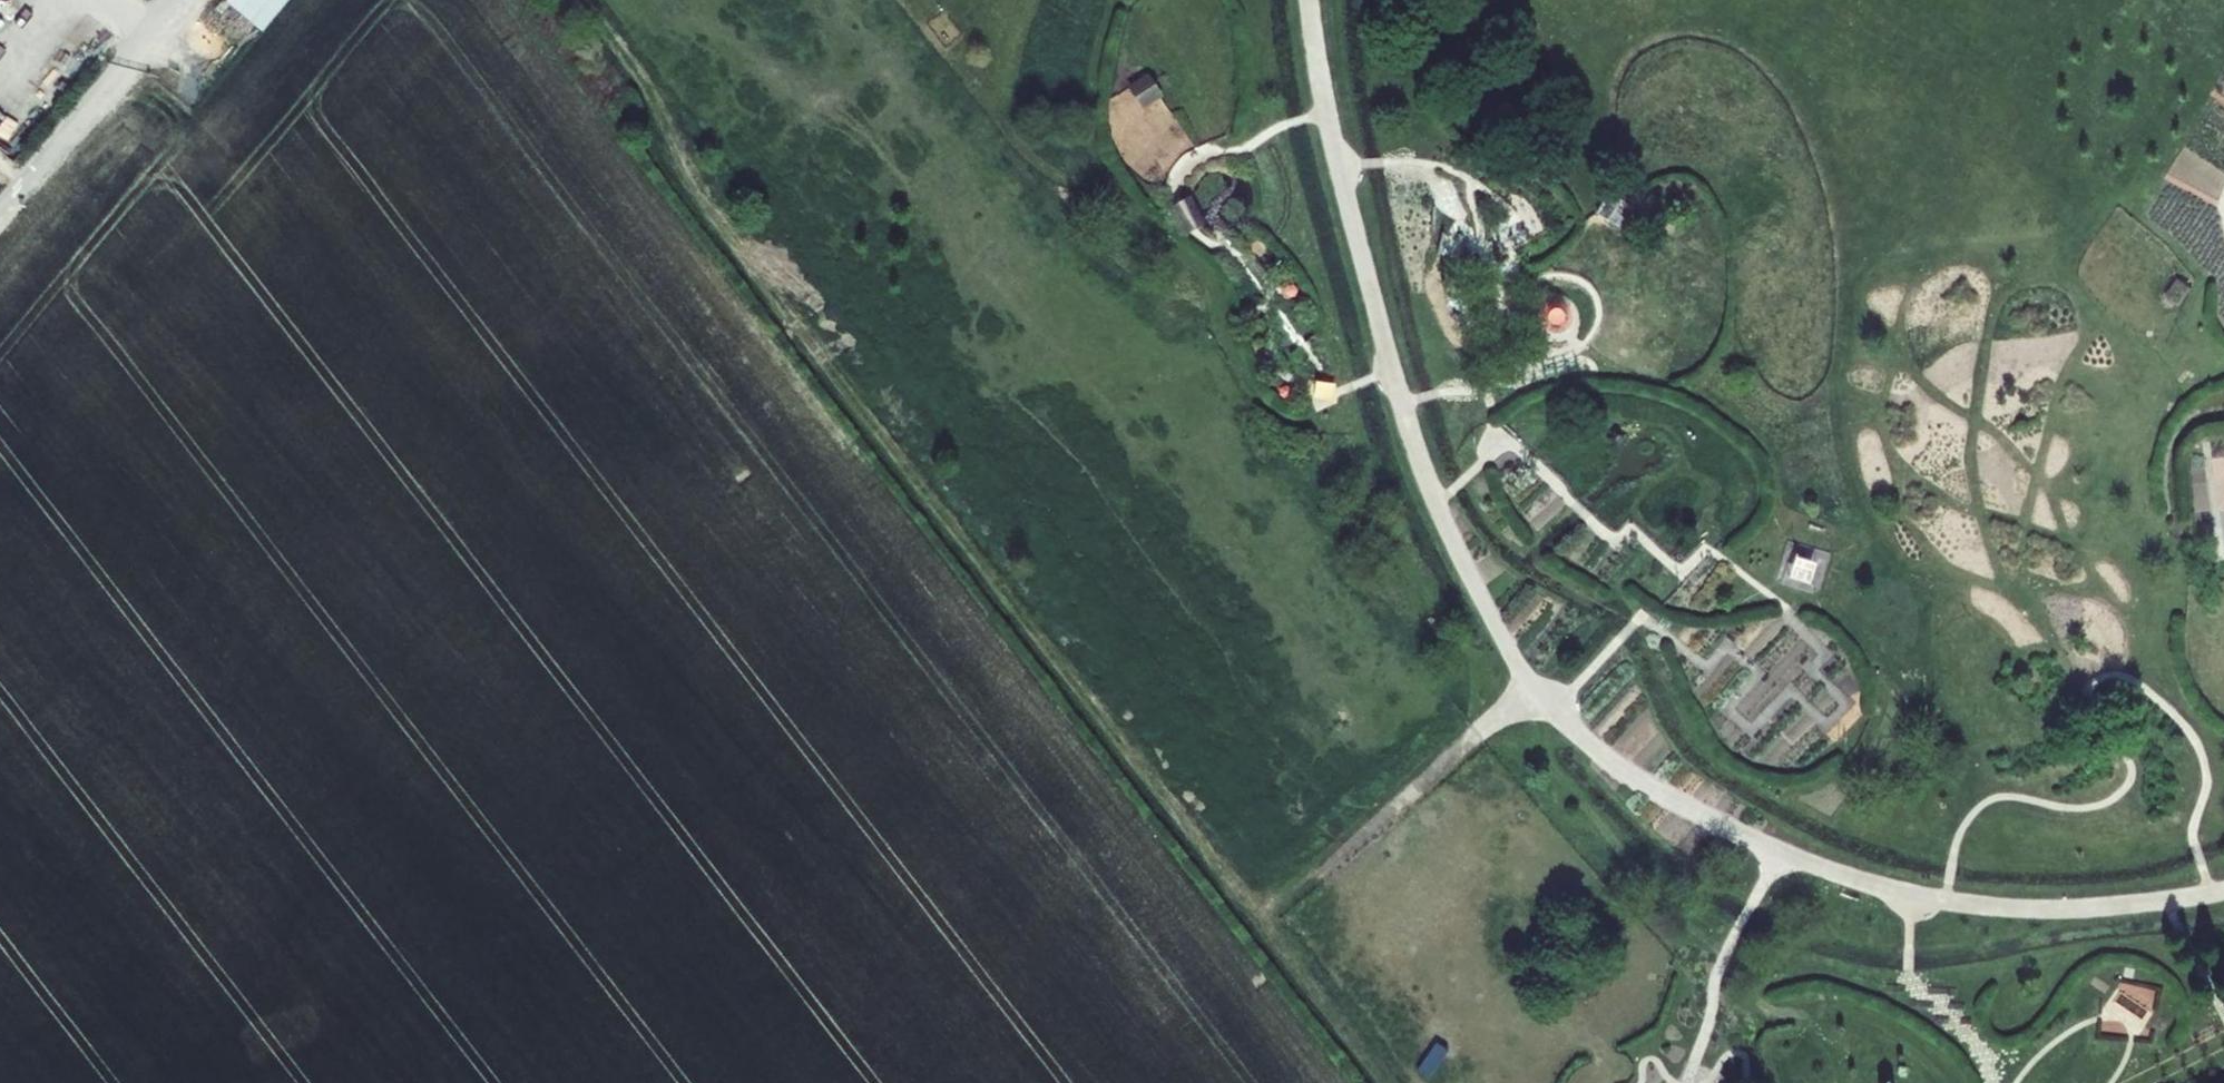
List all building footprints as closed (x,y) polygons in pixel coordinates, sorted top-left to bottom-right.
[(124,10),(132,0),(112,0),(124,10)] [(218,4),(253,32),(278,0),(221,0),(218,4)] [(1150,74),(1130,87),(1145,111),(1166,98),(1150,74)] [(1193,199),(1174,209),(1189,235),(1208,225),(1193,199)]
